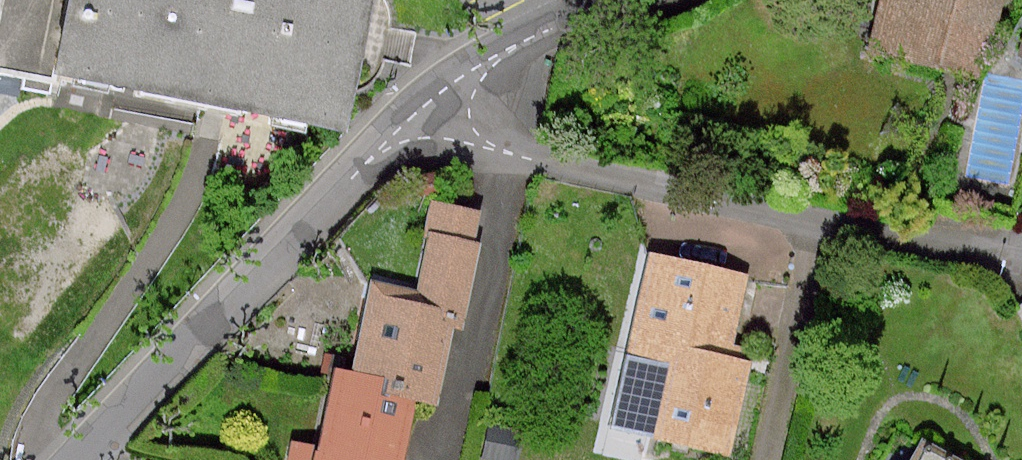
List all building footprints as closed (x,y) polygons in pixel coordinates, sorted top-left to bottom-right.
[(340,127),(356,38),(363,0),(0,0),(0,64),(340,127)] [(873,49),(979,70),(992,0),(911,0),(911,1),(906,0),(882,0),(873,49)] [(441,358),(449,320),(459,322),(475,246),(467,244),(473,213),(440,206),(433,237),(421,294),(372,284),(353,374),(340,371),(321,459),(399,459),(413,397),(432,401),(441,358)] [(654,256),(615,422),(725,447),(744,365),(727,361),(717,358),(737,276),(654,256)]
